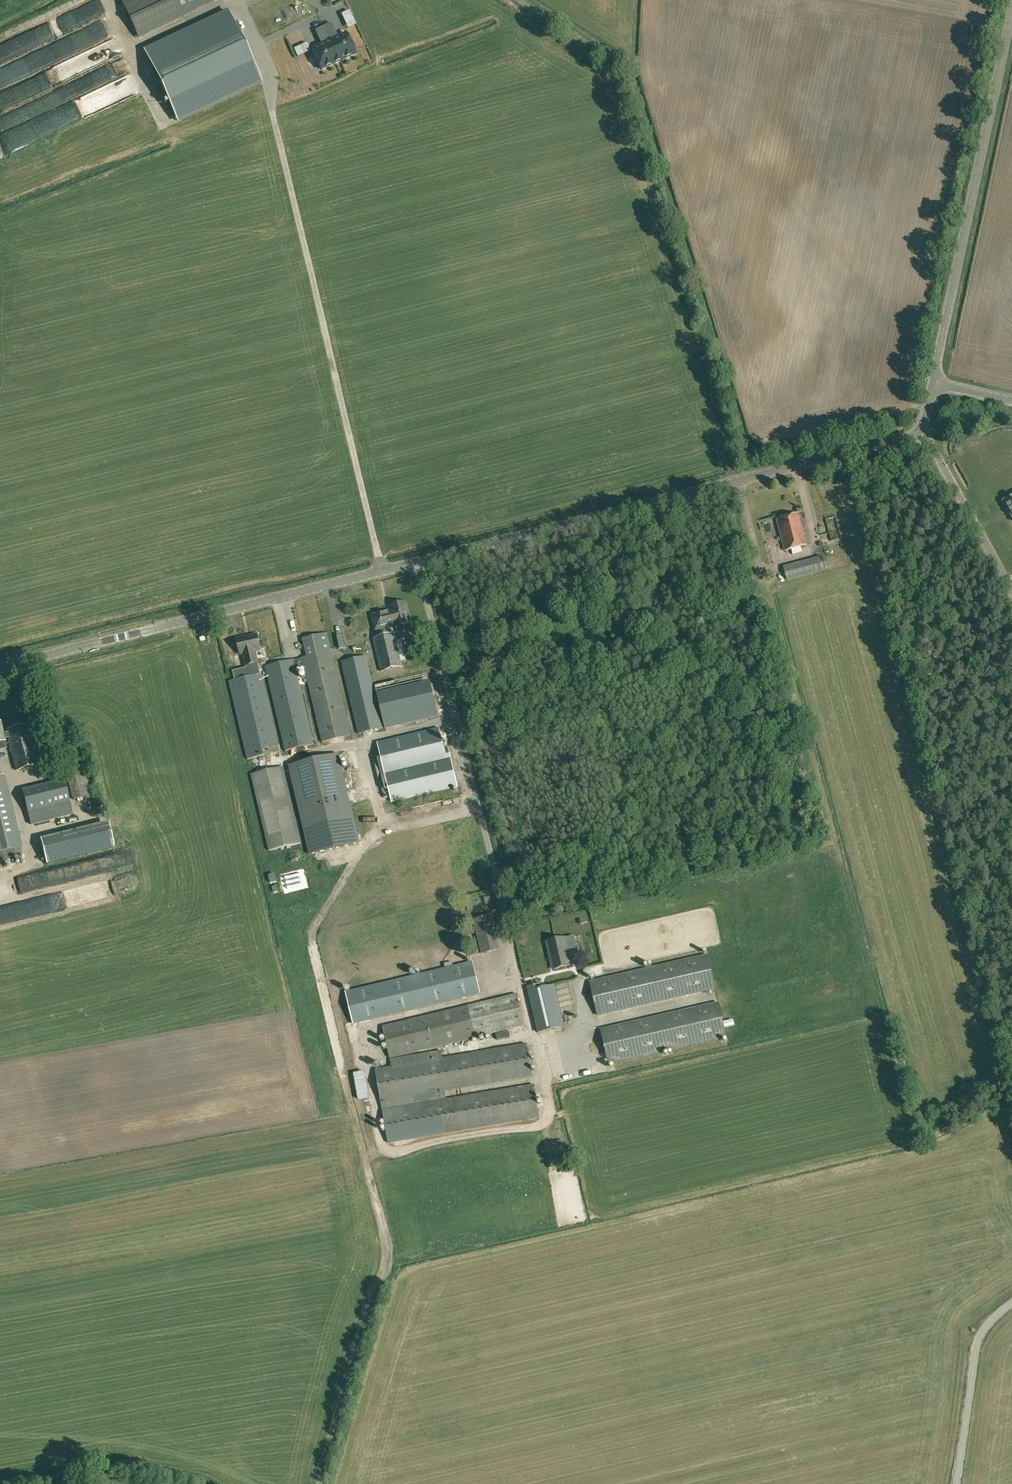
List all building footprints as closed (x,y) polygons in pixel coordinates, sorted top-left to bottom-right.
[(138,38),(182,17),(174,0),(121,0),(138,38)] [(182,17),(193,12),(198,23),(233,7),(230,0),(174,0),(182,17)] [(143,50),(178,123),(262,83),(228,10),(143,50)] [(323,27),(339,61),(356,54),(346,34),(338,37),(335,39),(333,35),(336,33),(331,23),(323,27)] [(339,61),(323,27),(315,30),(320,41),(323,39),(325,44),(322,45),(312,50),(321,70),(339,61)] [(104,86),(77,97),(83,112),(110,100),(104,86)] [(1002,500),(1011,517),(1011,494),(1002,500)] [(785,551),(807,545),(798,514),(777,519),(785,551)] [(788,580),(826,570),(825,566),(832,564),(831,559),(823,560),(822,557),(785,567),(788,580)] [(395,625),(395,626),(410,623),(405,602),(390,605),(392,610),(395,625)] [(392,610),(372,615),(376,629),(383,628),(385,635),(392,634),(390,626),(395,625),(392,610)] [(327,633),(303,638),(306,656),(331,651),(327,633)] [(394,633),(392,634),(385,635),(373,638),(381,671),(402,666),(394,633)] [(255,651),(261,650),(258,634),(237,639),(241,654),(244,654),(246,666),(258,663),(255,651)] [(331,651),(302,657),(295,659),(297,669),(304,667),(306,675),(300,676),(304,694),(310,692),(322,742),(351,735),(331,651)] [(366,656),(342,661),(358,734),(383,728),(366,656)] [(295,659),(265,666),(285,751),(314,744),(297,669),(295,659)] [(247,667),(233,671),(235,680),(261,674),(258,663),(246,666),(247,667)] [(375,686),(385,729),(446,715),(435,672),(375,686)] [(247,760),(280,752),(262,673),(261,674),(235,680),(229,681),(247,760)] [(0,721),(0,749),(6,748),(5,741),(5,739),(9,738),(7,733),(4,734),(0,721)] [(28,725),(7,730),(7,733),(9,738),(17,770),(38,765),(28,725)] [(378,742),(389,792),(392,802),(458,787),(449,748),(444,749),(439,728),(378,742)] [(338,753),(288,765),(309,855),(360,843),(338,753)] [(72,800),(91,794),(92,794),(88,775),(85,764),(65,769),(72,800)] [(251,774),(269,852),(302,843),(284,767),(251,774)] [(0,776),(0,852),(9,850),(11,858),(23,855),(21,847),(23,847),(5,775),(0,776)] [(22,790),(28,814),(31,826),(73,815),(64,780),(50,783),(22,790)] [(108,822),(40,839),(46,864),(114,847),(108,822)] [(86,898),(132,890),(130,879),(85,887),(86,898)] [(482,953),(499,949),(491,916),(475,920),(482,953)] [(554,969),(571,965),(565,938),(548,942),(554,969)] [(489,980),(482,953),(470,956),(472,962),(345,992),(353,1024),(480,994),(478,983),(489,980)] [(707,954),(701,955),(653,966),(643,968),(596,979),(589,981),(598,1016),(715,989),(707,954)] [(541,987),(540,984),(526,987),(537,1034),(564,1027),(554,984),(541,987)] [(390,1058),(476,1037),(525,1027),(517,994),(468,1005),(382,1026),(390,1058)] [(727,1038),(719,1002),(601,1030),(608,1065),(720,1039),(727,1038)] [(392,1066),(375,1069),(382,1109),(446,1099),(445,1091),(533,1076),(527,1043),(443,1057),(392,1066)] [(390,1059),(392,1066),(443,1057),(441,1050),(390,1059)] [(369,1071),(358,1072),(361,1100),(372,1098),(369,1071)] [(540,1118),(534,1084),(446,1099),(382,1109),(388,1143),(540,1118)] [(379,1171),(387,1171),(386,1160),(378,1160),(379,1171)]
